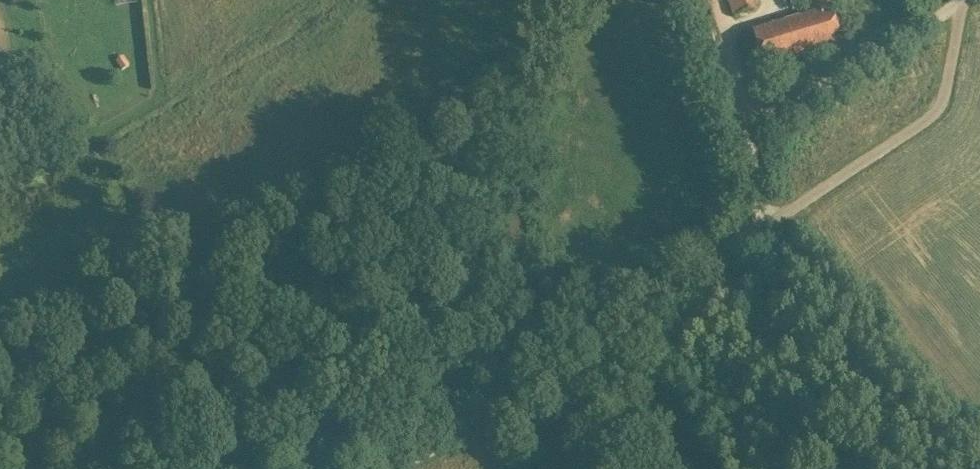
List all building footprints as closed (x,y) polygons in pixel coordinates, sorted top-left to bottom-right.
[(753,9),(756,9),(754,0),(730,0),(734,15),(753,9)] [(740,35),(751,72),(845,45),(832,0),(806,0),(810,15),(740,35)] [(130,64),(125,57),(117,63),(122,69),(130,64)]
